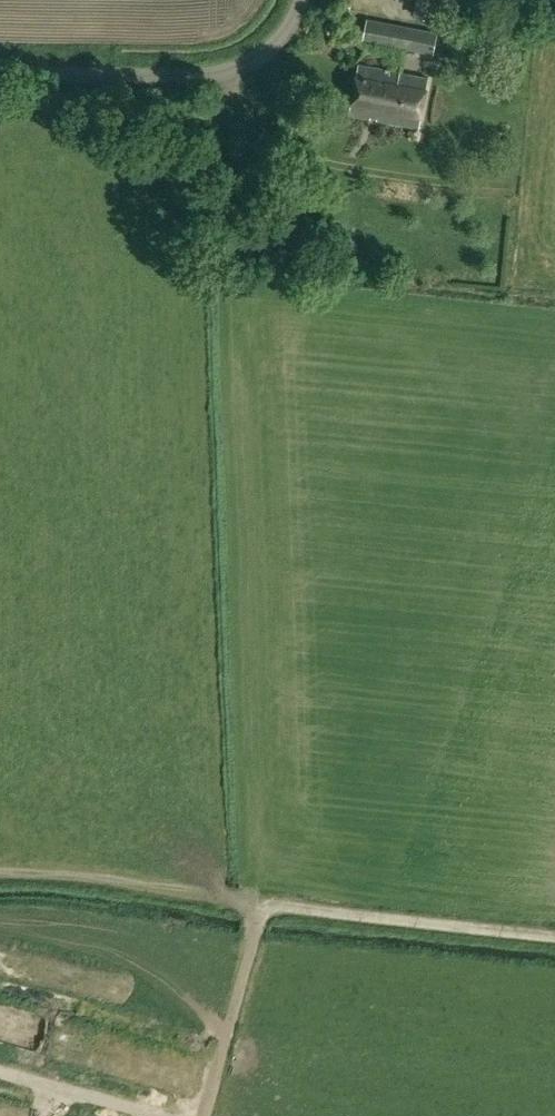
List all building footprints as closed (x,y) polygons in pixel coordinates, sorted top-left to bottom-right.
[(446,0),(417,0),(414,17),(443,22),(446,0)] [(368,19),(364,39),(434,53),(438,33),(368,19)] [(419,127),(429,78),(359,64),(349,114),(419,127)]
